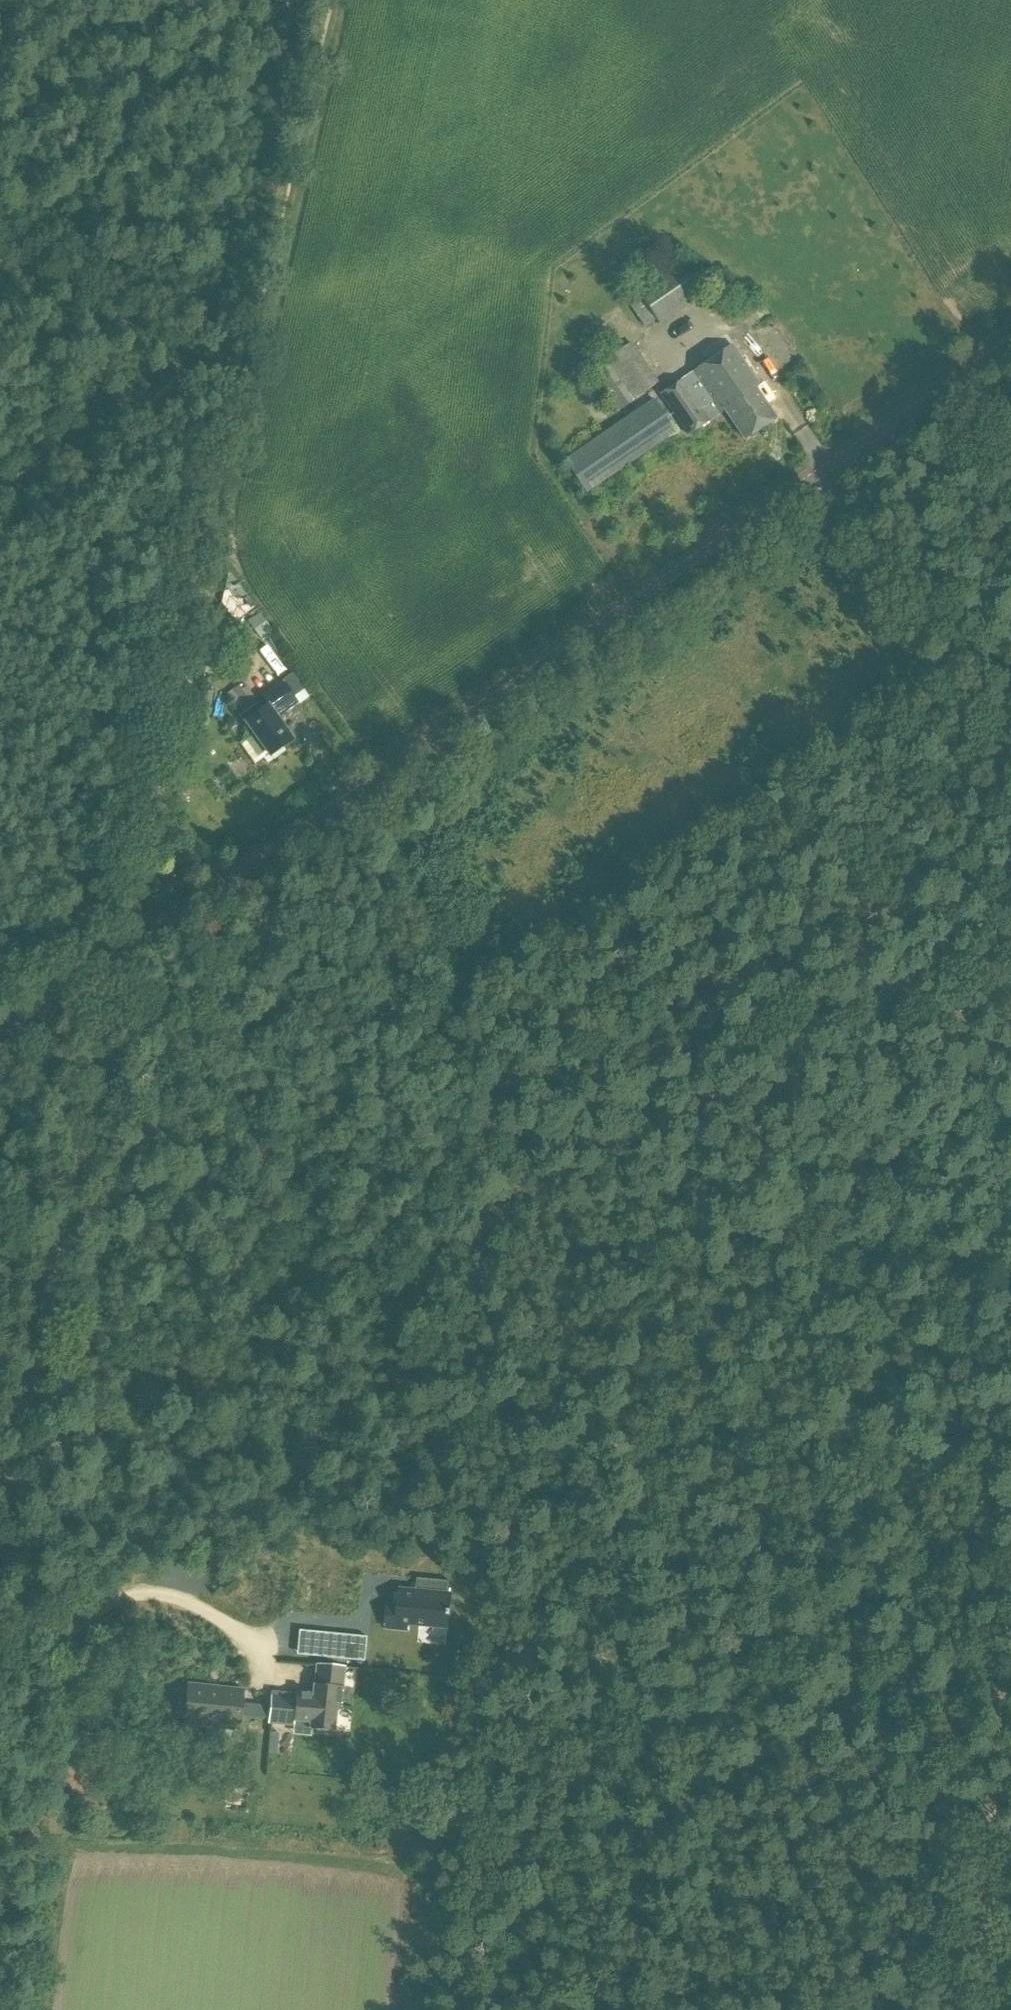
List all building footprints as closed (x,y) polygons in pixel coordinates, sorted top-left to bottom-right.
[(659,326),(699,298),(670,256),(629,284),(639,299),(629,306),(644,328),(655,320),(659,326)] [(625,347),(614,331),(597,343),(607,357),(586,372),(614,413),(658,383),(630,343),(625,347)] [(776,418),(756,389),(760,385),(732,345),(662,395),(690,435),(724,410),(745,440),(749,437),(751,437),(757,433),(757,431),(776,418)] [(586,494),(676,432),(653,399),(563,460),(586,494)] [(221,607),(231,623),(256,606),(229,569),(221,607)] [(260,612),(248,621),(261,639),(273,631),(260,612)] [(270,757),(293,740),(278,718),(299,703),(283,681),(261,697),(268,706),(246,722),(270,757)] [(241,715),(241,716),(258,703),(252,695),(248,698),(239,685),(226,695),(241,715)] [(309,712),(321,706),(315,694),(303,699),(309,712)] [(185,802),(188,789),(179,788),(177,800),(185,802)] [(401,1590),(398,1625),(448,1629),(449,1616),(451,1617),(452,1612),(449,1612),(451,1594),(448,1594),(449,1583),(420,1580),(419,1592),(401,1590)] [(367,1637),(319,1632),(317,1657),(364,1662),(367,1637)] [(286,1700),(283,1726),(293,1727),(294,1723),(311,1724),(310,1732),(333,1734),(335,1710),(339,1710),(343,1669),(317,1667),(314,1697),(295,1695),(295,1700),(286,1700)] [(184,1725),(203,1727),(206,1687),(188,1685),(184,1725)] [(223,1688),(206,1687),(203,1727),(220,1728),(223,1688)] [(242,1690),(223,1688),(220,1728),(238,1730),(239,1716),(240,1704),(242,1690)] [(249,1705),(240,1704),(239,1716),(247,1717),(249,1705)] [(257,1705),(249,1705),(247,1717),(256,1717),(257,1705)] [(266,1706),(257,1705),(256,1717),(265,1718),(266,1706)] [(270,1715),(269,1724),(279,1725),(280,1716),(270,1715)] [(130,1740),(131,1730),(108,1728),(107,1738),(130,1740)] [(279,1733),(270,1732),(268,1753),(277,1754),(279,1733)]
